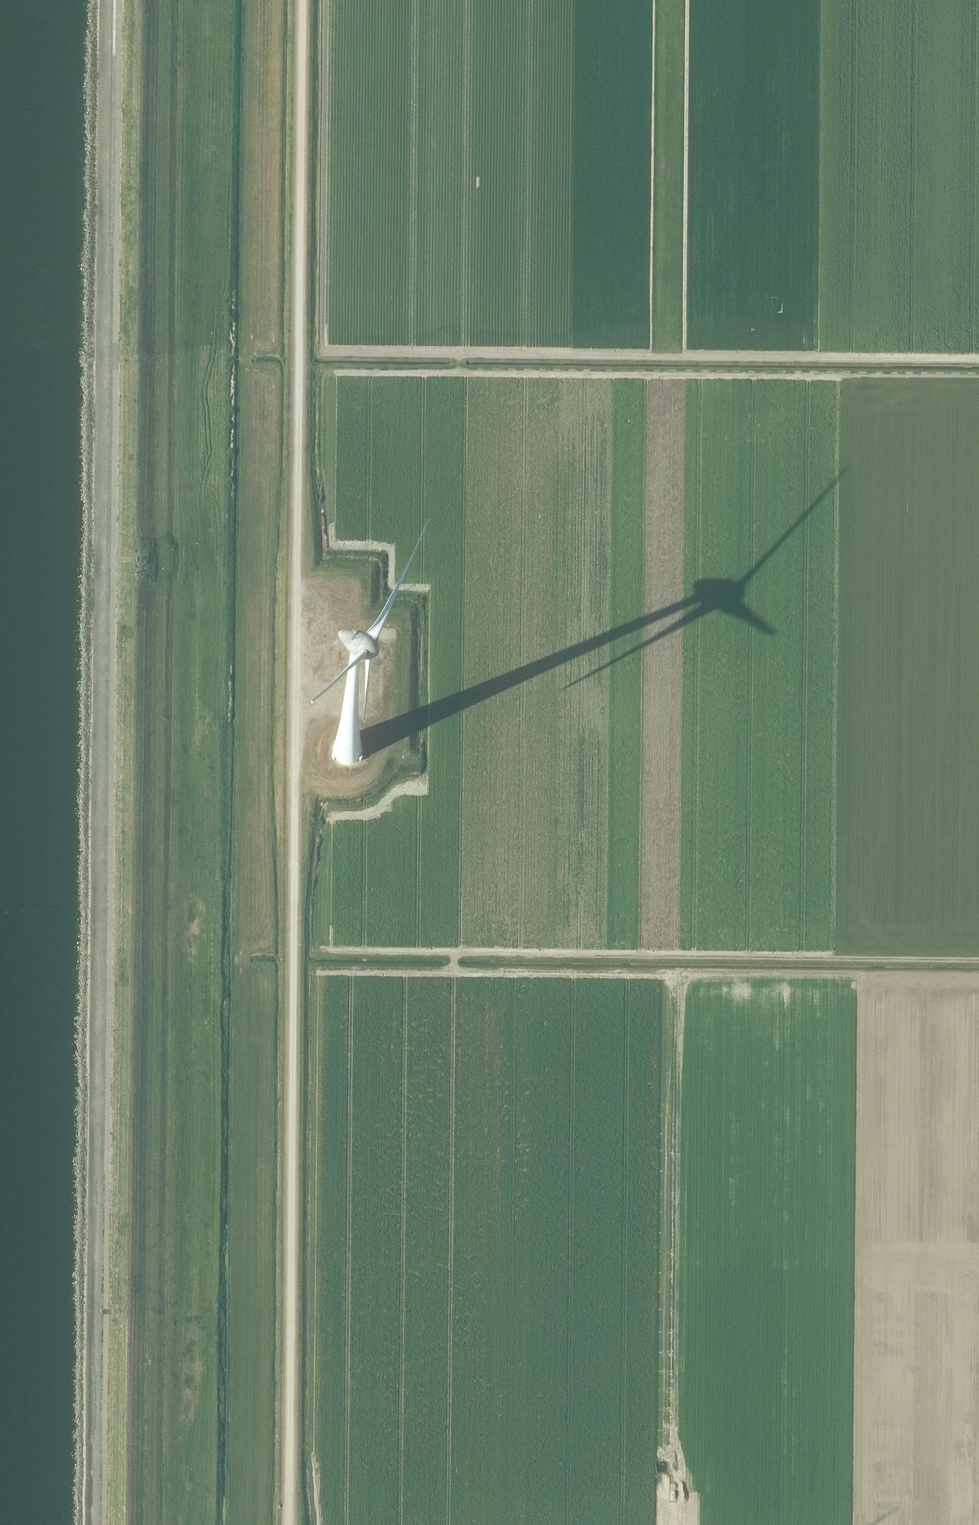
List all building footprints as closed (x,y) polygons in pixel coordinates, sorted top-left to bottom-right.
[(331,745),(331,750),(331,755),(333,759),(336,763),(340,765),(345,766),(349,766),(354,765),(358,763),(361,759),(363,755),(364,750),(363,745),(361,741),(358,738),(354,735),(349,734),(345,734),(340,735),(336,738),(333,741),(331,745)]
